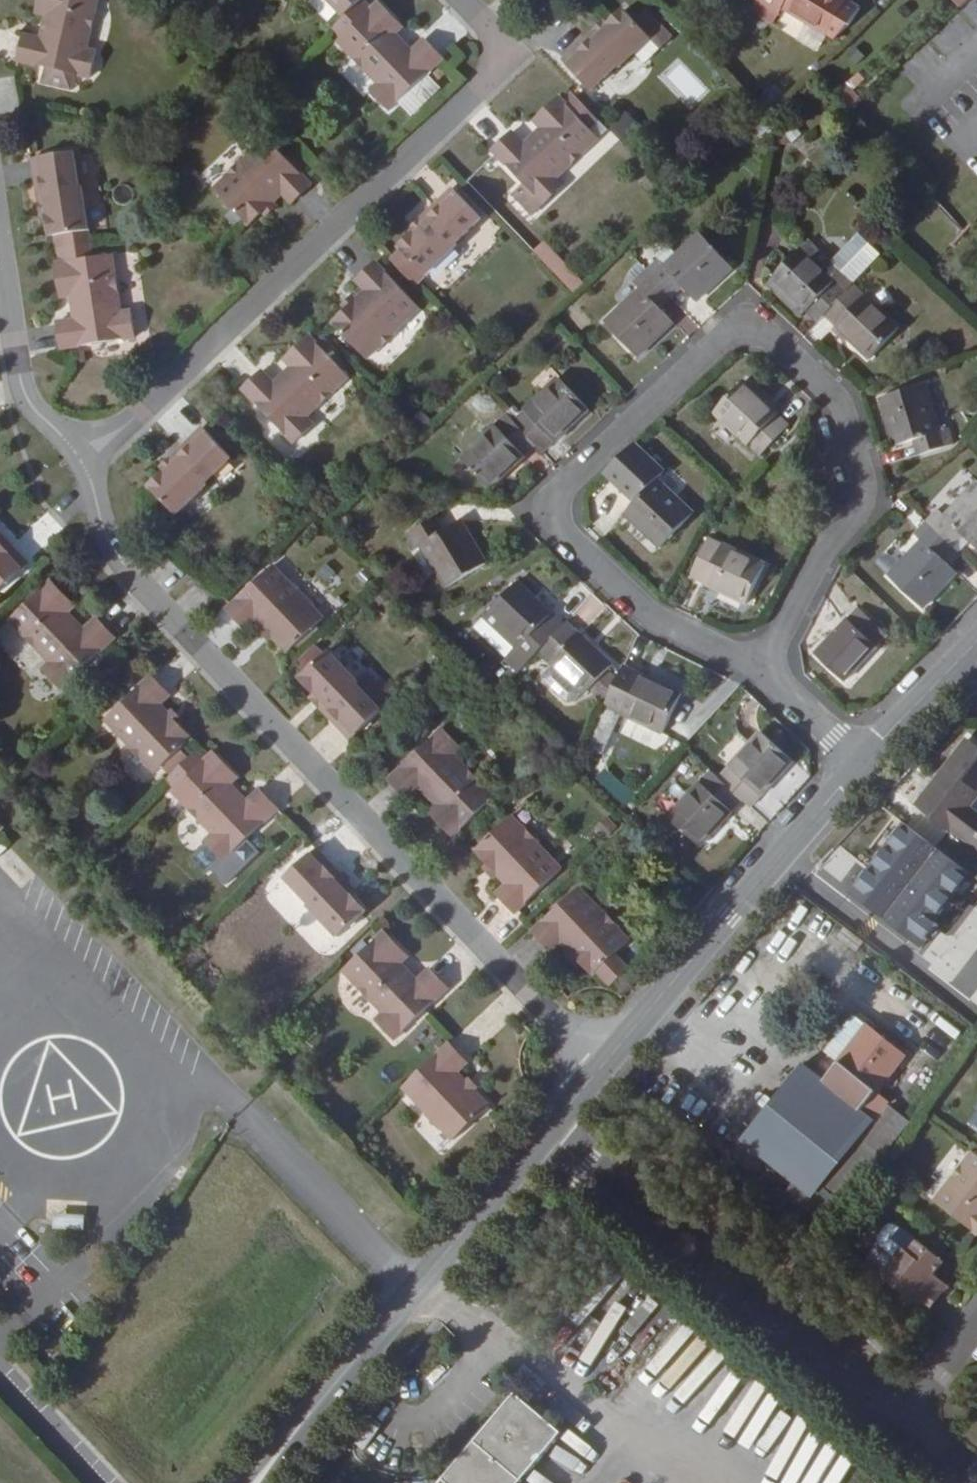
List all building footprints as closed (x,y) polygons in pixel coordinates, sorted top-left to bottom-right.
[(18,61),(90,78),(97,51),(88,48),(99,0),(40,0),(36,14),(45,16),(41,31),(49,34),(48,39),(40,37),(25,33),(18,61)] [(344,17),(362,0),(328,0),(344,17)] [(398,33),(404,26),(379,0),(336,40),(377,82),(370,89),(390,110),(444,58),(424,38),(412,48),(407,54),(403,50),(408,44),(398,33)] [(755,4),(778,17),(783,8),(827,35),(848,0),(758,0),(755,4)] [(957,9),(966,0),(949,0),(957,9)] [(621,68),(652,38),(625,8),(609,23),(610,24),(587,47),(582,42),(563,60),(592,91),(619,66),(621,68)] [(845,84),(834,95),(849,111),(861,101),(845,84)] [(572,92),(563,100),(591,129),(600,121),(572,92)] [(539,128),(527,139),(533,144),(529,148),(523,142),(513,131),(492,150),(541,203),(543,205),(564,185),(558,178),(600,138),(591,129),(563,100),(560,96),(533,121),(539,128)] [(291,204),(312,184),(268,136),(242,161),(241,160),(224,176),(225,177),(214,187),(249,225),(282,195),(291,204)] [(527,139),(523,142),(529,148),(533,144),(527,139)] [(50,236),(90,230),(83,187),(81,187),(76,152),(33,158),(37,184),(44,183),(49,215),(47,215),(50,236)] [(541,203),(523,183),(509,195),(528,215),(541,203)] [(424,273),(427,276),(459,246),(457,244),(483,218),(453,187),(434,206),(439,211),(416,233),(415,232),(399,248),(403,251),(393,260),(413,282),(424,273)] [(664,265),(657,259),(646,269),(673,298),(684,288),(698,302),(735,268),(700,232),(676,254),(664,265)] [(810,239),(803,246),(836,278),(843,271),(810,239)] [(540,243),(532,250),(565,284),(573,278),(540,243)] [(772,280),(806,313),(817,323),(824,316),(848,290),(855,282),(843,271),(836,278),(803,246),(772,280)] [(670,247),(657,259),(664,265),(676,254),(670,247)] [(71,297),(73,313),(81,312),(81,317),(74,318),(58,320),(62,348),(136,338),(132,310),(123,312),(115,254),(57,262),(62,298),(71,297)] [(421,308),(376,262),(355,282),(364,291),(332,322),(368,359),(378,349),(380,350),(396,334),(395,333),(421,308)] [(673,298),(646,269),(635,280),(641,287),(604,322),(638,358),(675,323),(662,309),(673,298)] [(801,318),(806,313),(772,280),(766,285),(801,318)] [(835,327),(849,339),(870,360),(902,326),(855,282),(848,290),(824,316),(835,327)] [(845,343),(849,339),(835,327),(832,331),(845,343)] [(310,335),(283,360),(290,366),(278,377),(284,383),(280,387),(274,381),(263,369),(243,389),(294,443),(314,424),(308,417),(350,377),(310,335)] [(514,420),(539,445),(546,452),(590,410),(559,377),(514,420)] [(791,424),(745,380),(714,412),(760,456),(791,424)] [(927,383),(880,399),(894,446),(913,440),(918,455),(956,443),(950,428),(943,430),(927,383)] [(492,490),(539,445),(514,420),(507,413),(461,457),(492,490)] [(149,487),(177,515),(209,485),(207,483),(233,458),(203,426),(184,445),(189,451),(166,472),(165,471),(149,487)] [(658,479),(666,471),(654,459),(626,489),(638,500),(625,514),(661,548),(695,513),(658,479)] [(928,519),(956,546),(965,537),(970,542),(976,549),(976,480),(942,516),(936,510),(928,519)] [(451,530),(442,514),(403,536),(412,552),(421,547),(445,589),(488,564),(464,522),(451,530)] [(956,546),(928,519),(915,532),(922,538),(887,576),(924,610),(959,572),(944,559),(956,546)] [(747,605),(767,565),(709,536),(689,577),(747,605)] [(961,551),(970,542),(965,537),(956,546),(961,551)] [(29,565),(11,545),(5,550),(0,544),(0,591),(29,565)] [(273,565),(227,609),(247,630),(256,621),(287,654),(324,618),(313,606),(315,605),(299,589),(298,590),(273,565)] [(70,613),(77,607),(51,580),(9,620),(49,662),(42,669),(62,689),(116,638),(96,617),(85,628),(79,634),(75,630),(81,624),(70,613)] [(556,632),(564,624),(519,580),(483,617),(515,648),(504,659),(517,672),(538,651),(556,632)] [(845,683),(889,635),(857,606),(814,654),(845,683)] [(606,704),(618,679),(609,670),(614,665),(568,620),(564,624),(556,632),(538,651),(584,696),(590,690),(606,704)] [(360,682),(329,650),(300,678),(315,694),(316,693),(338,716),(333,721),(352,740),(383,710),(378,706),(357,684),(360,682)] [(625,665),(618,679),(606,704),(586,746),(601,753),(619,713),(663,734),(682,692),(625,665)] [(360,682),(357,684),(378,706),(390,694),(370,672),(360,682)] [(171,696),(151,675),(104,720),(129,745),(128,746),(143,763),(145,762),(155,773),(165,764),(173,772),(191,755),(183,747),(193,738),(162,705),(171,696)] [(435,804),(428,810),(453,837),(495,797),(456,755),(462,748),(443,728),(389,779),(408,800),(420,789),(426,783),(429,787),(423,793),(435,804)] [(761,731),(718,777),(743,800),(751,807),(794,761),(761,731)] [(921,809),(949,831),(937,847),(976,877),(976,809),(973,807),(976,802),(976,745),(967,736),(940,770),(947,775),(921,809)] [(233,785),(240,778),(214,752),(204,761),(195,751),(191,755),(173,772),(166,779),(176,788),(172,792),(212,834),(205,841),(225,861),(279,810),(259,789),(248,800),(242,805),(238,802),(244,796),(233,785)] [(603,767),(593,778),(620,804),(631,794),(603,767)] [(743,800),(718,777),(710,769),(667,816),(701,847),(743,800)] [(909,825),(937,847),(949,831),(921,809),(909,825)] [(496,892),(517,913),(563,869),(539,843),(540,841),(525,825),(524,826),(513,815),(475,850),(506,882),(496,892)] [(308,906),(338,938),(367,910),(353,895),(351,896),(329,873),(335,867),(316,848),(285,878),(310,904),(308,906)] [(884,926),(918,881),(883,855),(849,899),(884,926)] [(580,886),(533,931),(553,952),(563,943),(594,975),(597,972),(611,986),(629,970),(615,955),(631,939),(620,929),(621,927),(606,911),(604,912),(580,886)] [(403,963),(410,957),(384,930),(342,971),(382,1013),(375,1019),(395,1040),(449,988),(429,968),(418,979),(412,984),(408,980),(414,974),(403,963)] [(840,1061),(824,1081),(861,1111),(877,1091),(907,1054),(866,1021),(836,1058),(840,1061)] [(469,1064),(449,1042),(402,1087),(426,1113),(425,1114),(441,1130),(442,1129),(453,1140),(490,1105),(459,1072),(469,1064)] [(892,1101),(877,1091),(861,1111),(824,1081),(802,1063),(740,1139),(813,1198),(822,1187),(845,1205),(899,1135),(878,1119),(892,1101)] [(973,1151),(935,1201),(976,1234),(976,1154),(973,1151)] [(910,1253),(918,1242),(896,1225),(891,1226),(886,1227),(880,1234),(880,1240),(881,1245),(885,1248),(881,1253),(882,1258),(890,1265),(904,1248),(910,1253)] [(927,1312),(944,1291),(933,1282),(937,1276),(934,1274),(944,1261),(918,1241),(918,1242),(910,1253),(904,1248),(890,1265),(882,1276),(927,1312)] [(578,1331),(621,1281),(602,1265),(560,1316),(578,1331)] [(949,1285),(937,1276),(933,1282),(944,1291),(949,1285)] [(563,1433),(516,1393),(443,1479),(411,1482),(408,1482),(521,1482),(563,1433)]
